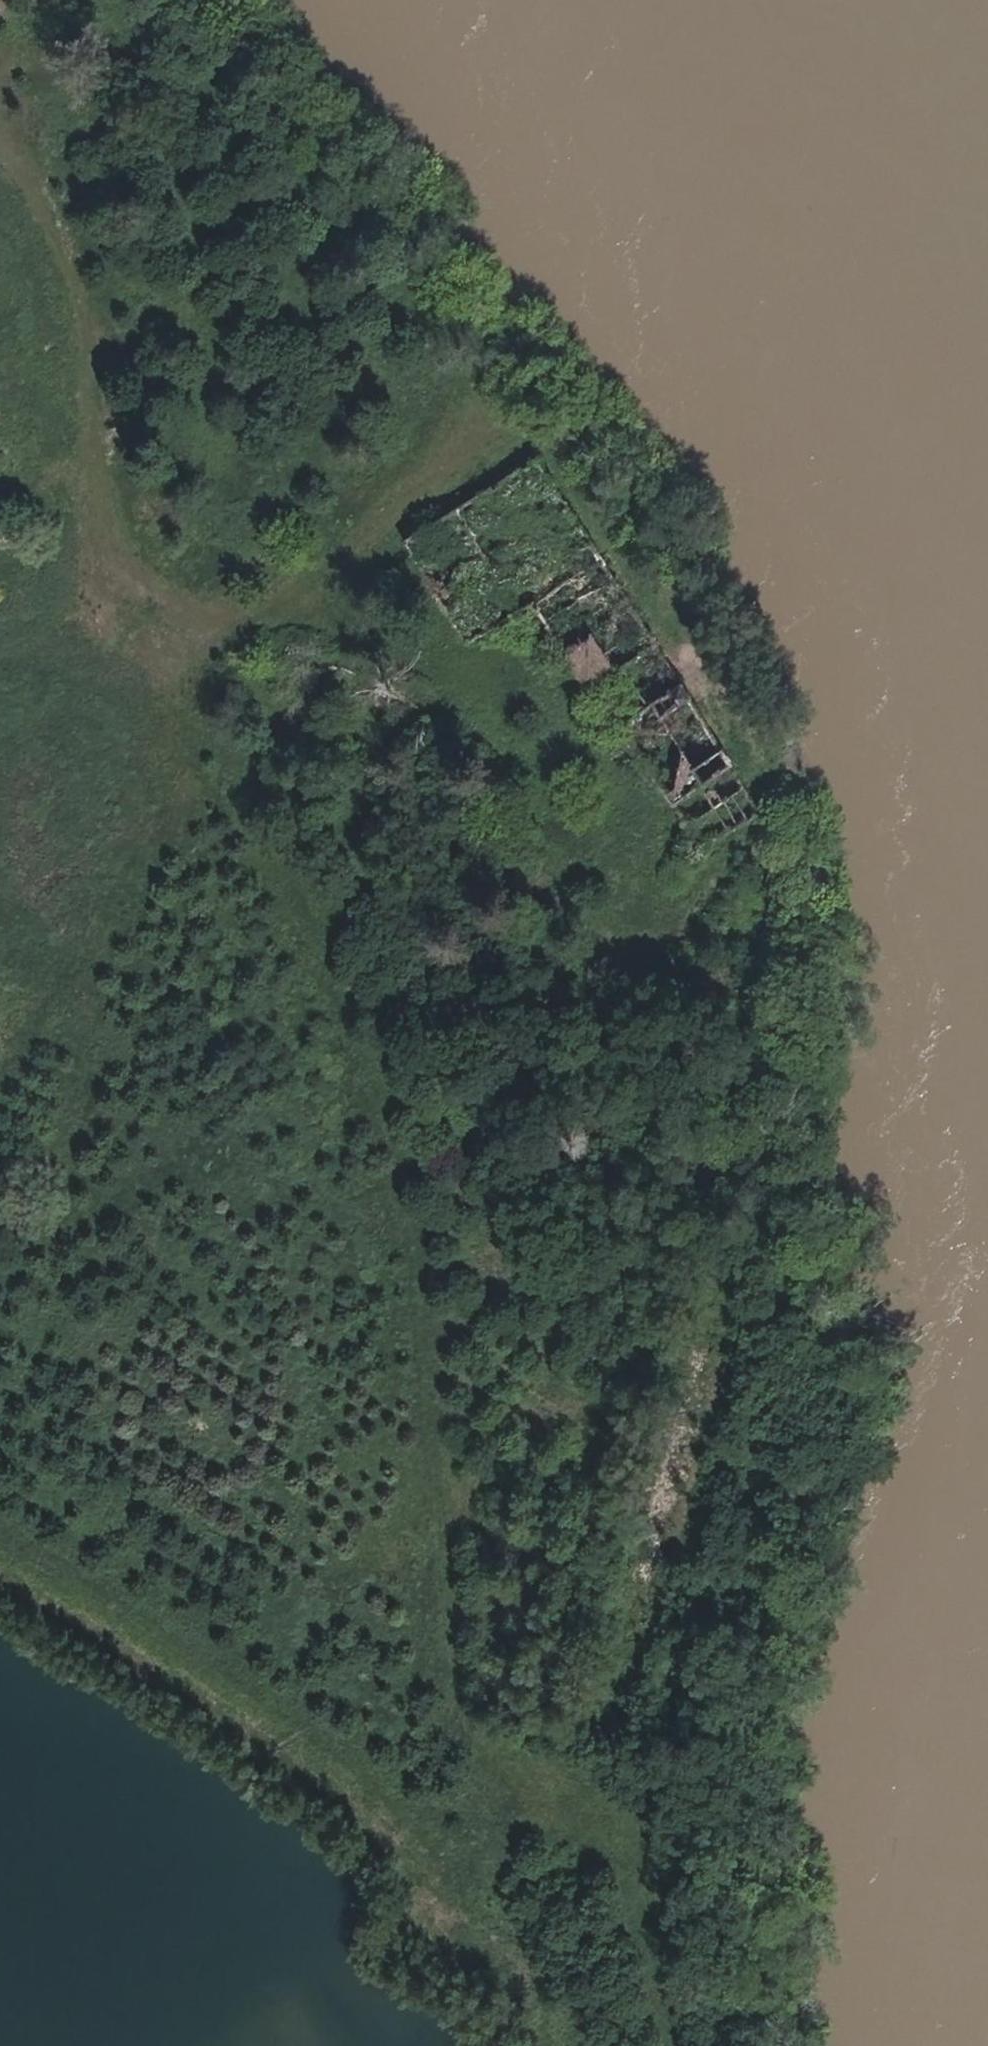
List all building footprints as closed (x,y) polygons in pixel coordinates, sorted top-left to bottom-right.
[(534,457),(402,537),(424,574),(415,581),(427,603),(438,597),(465,641),(534,600),(584,683),(590,688),(656,783),(695,845),(756,813),(673,676),(534,457)]
